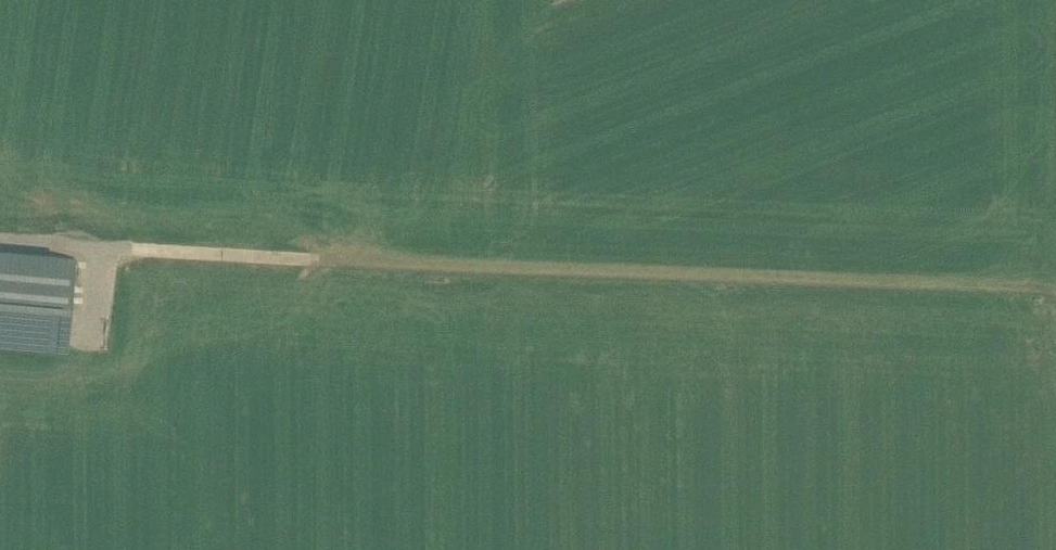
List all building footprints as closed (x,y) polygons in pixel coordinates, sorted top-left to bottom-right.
[(69,349),(77,254),(0,247),(0,343),(69,349)]
